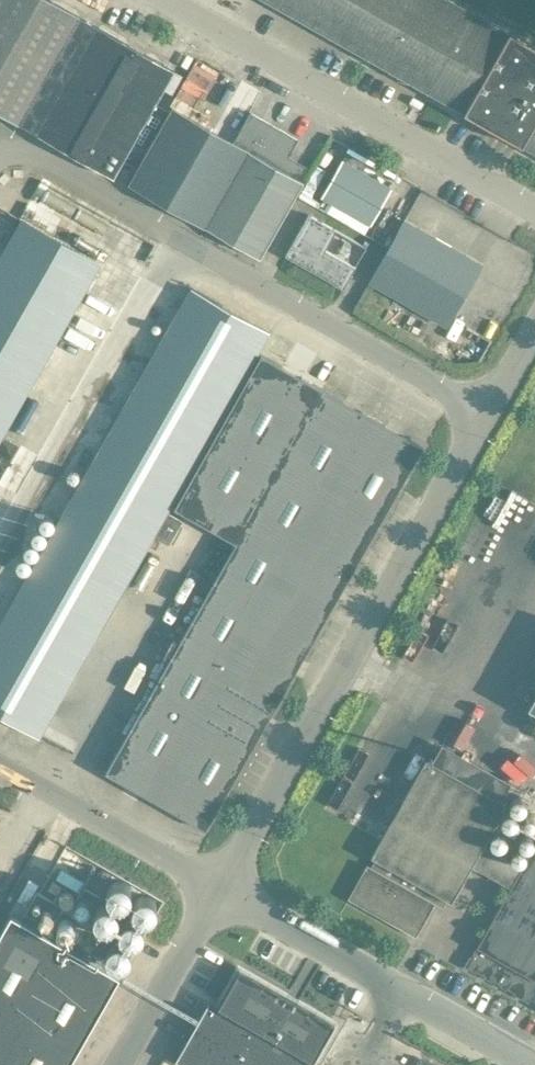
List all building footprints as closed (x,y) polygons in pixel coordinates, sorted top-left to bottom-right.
[(88,21),(51,0),(0,0),(0,113),(27,128),(88,21)] [(534,154),(534,47),(452,0),(264,0),(534,154)] [(174,70),(88,21),(27,128),(113,177),(174,70)] [(249,112),(232,142),(171,108),(128,184),(260,259),(303,182),(290,175),(295,165),(286,159),(297,139),(249,112)] [(389,188),(342,161),(322,197),(369,225),(389,188)] [(324,250),(335,230),(308,214),(284,256),(342,288),(355,267),(324,250)] [(0,256),(0,476),(17,445),(1,436),(99,263),(21,219),(0,256)] [(369,282),(446,326),(481,264),(404,220),(369,282)] [(0,624),(0,713),(39,736),(268,333),(190,290),(0,624)] [(205,830),(422,447),(257,353),(170,506),(234,543),(104,772),(205,830)] [(181,521),(168,514),(155,537),(164,542),(168,544),(181,521)] [(425,759),(370,857),(375,860),(370,867),(366,865),(347,899),(415,937),(434,903),(430,900),(434,893),(451,902),(471,865),(509,887),(465,965),(527,1000),(534,985),(534,841),(521,867),(482,845),(506,804),(499,800),(508,784),(441,747),(432,763),(425,759)] [(328,808),(342,816),(353,798),(338,790),(328,808)] [(127,877),(86,948),(22,911),(0,950),(0,1064),(71,1064),(166,900),(127,877)] [(177,1062),(182,1064),(310,1064),(326,1037),(333,1024),(238,969),(216,1007),(208,1002),(175,1061),(177,1062)]
